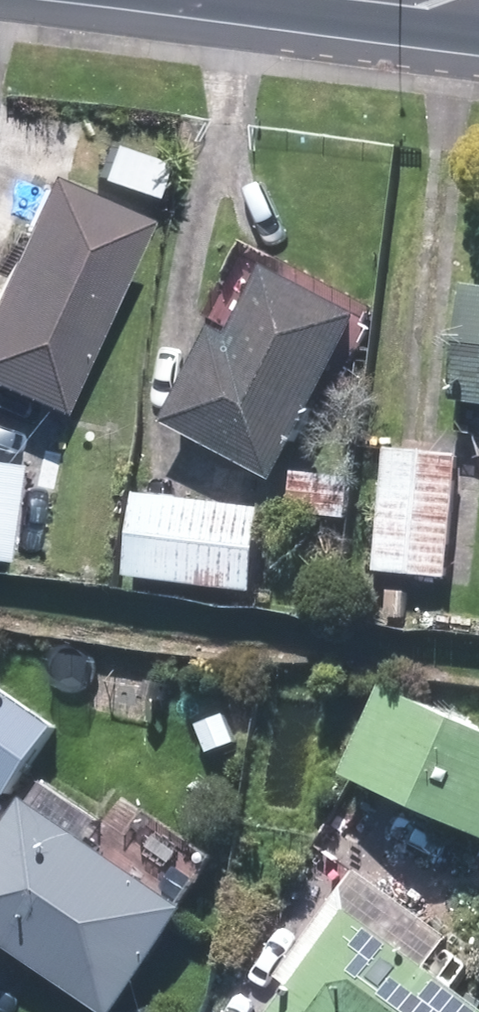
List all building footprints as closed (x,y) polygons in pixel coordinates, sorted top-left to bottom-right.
[(29,180),(0,250),(0,395),(52,417),(133,223),(29,180)] [(207,331),(159,425),(271,483),(355,319),(262,272),(227,341),(207,331)] [(461,290),(446,403),(478,407),(478,292),(461,290)] [(456,458),(385,452),(373,574),(444,581),(456,458)] [(349,480),(292,475),(288,515),(345,520),(349,480)] [(250,595),(259,512),(136,499),(127,581),(250,595)] [(0,690),(0,796),(5,799),(55,727),(0,690)] [(380,690),(340,779),(478,842),(478,734),(380,690)] [(0,835),(0,956),(3,952),(90,1011),(114,1011),(183,912),(23,802),(0,835)] [(344,914),(272,1011),(478,1011),(344,914)]
